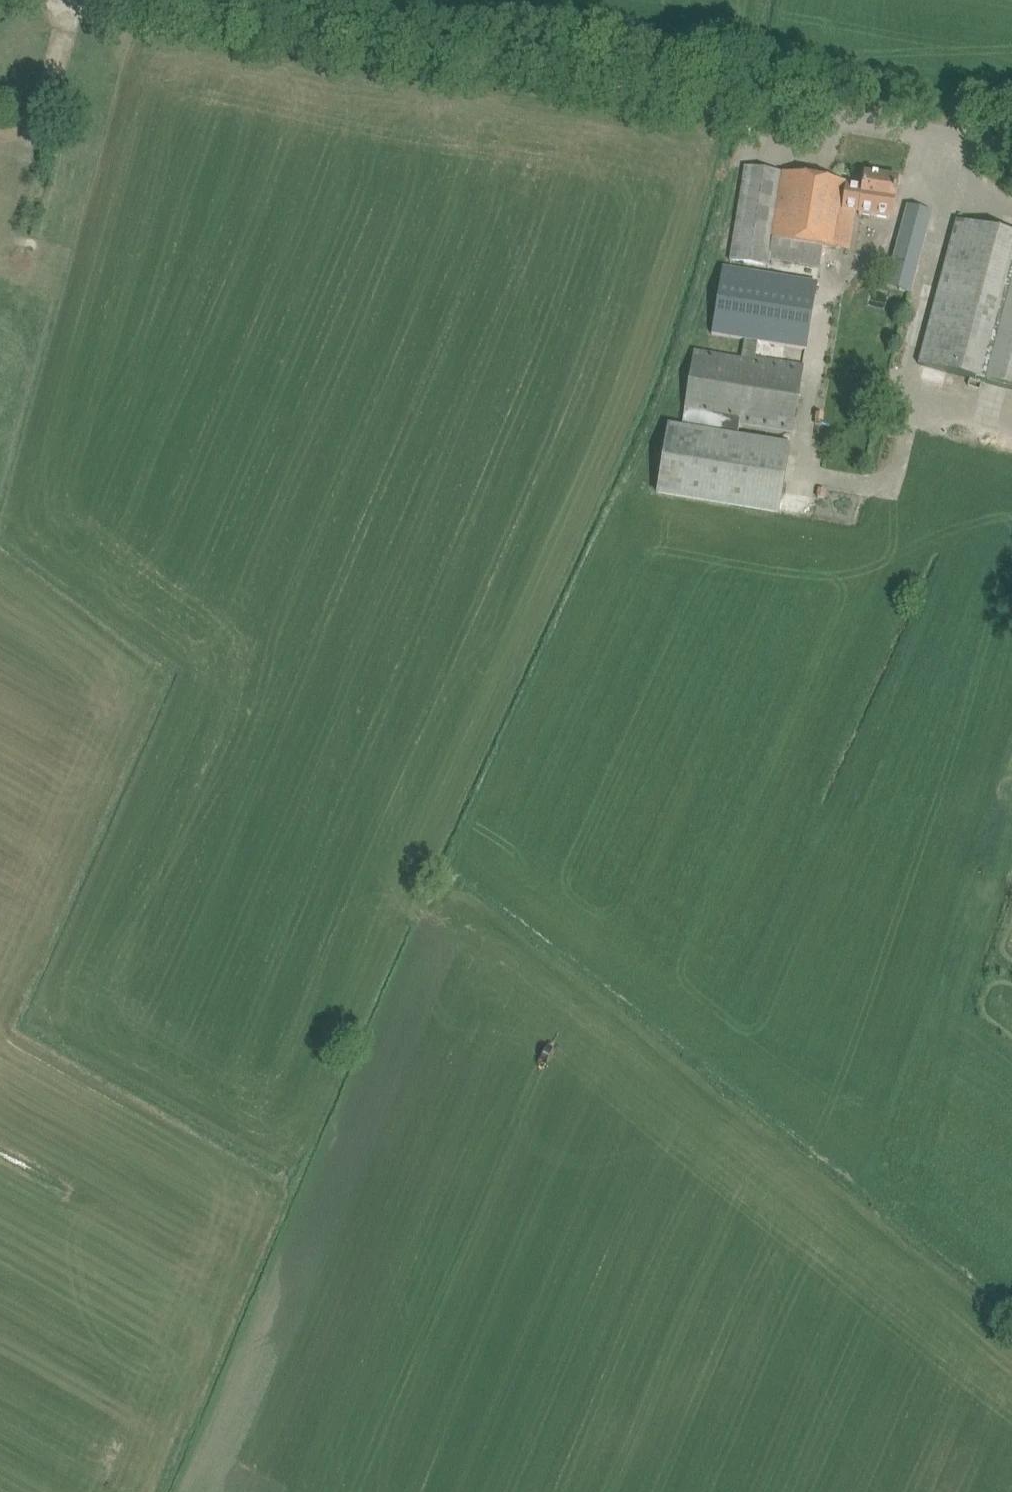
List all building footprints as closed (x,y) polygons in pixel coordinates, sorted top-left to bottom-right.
[(667,425),(655,498),(779,518),(780,509),(791,446),(738,437),(740,424),(793,433),(804,364),(756,356),(759,343),(781,346),(807,350),(816,291),(767,283),(771,260),(820,268),(823,247),(838,250),(846,203),(861,206),(860,214),(892,219),(894,207),(895,198),(898,178),(865,173),(863,186),(847,184),(847,183),(746,167),(728,278),(721,277),(718,297),(712,335),(743,340),(740,357),(694,350),(681,428),(667,425)] [(907,209),(891,271),(915,278),(931,215),(907,209)] [(919,364),(923,365),(920,378),(943,384),(946,371),(1011,389),(1011,234),(958,219),(919,364)]
